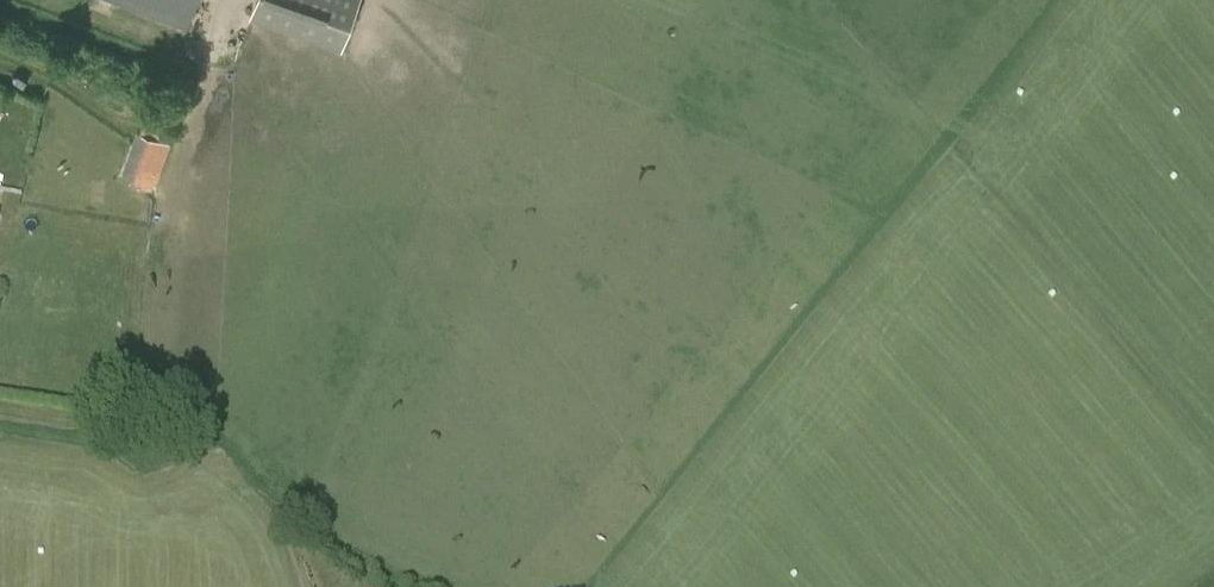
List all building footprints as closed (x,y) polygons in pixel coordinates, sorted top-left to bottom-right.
[(187,26),(196,0),(120,0),(187,26)] [(342,49),(360,0),(255,0),(249,15),(342,49)] [(121,171),(154,184),(170,143),(171,141),(137,128),(121,171)] [(200,422),(193,424),(196,433),(203,431),(200,422)]
